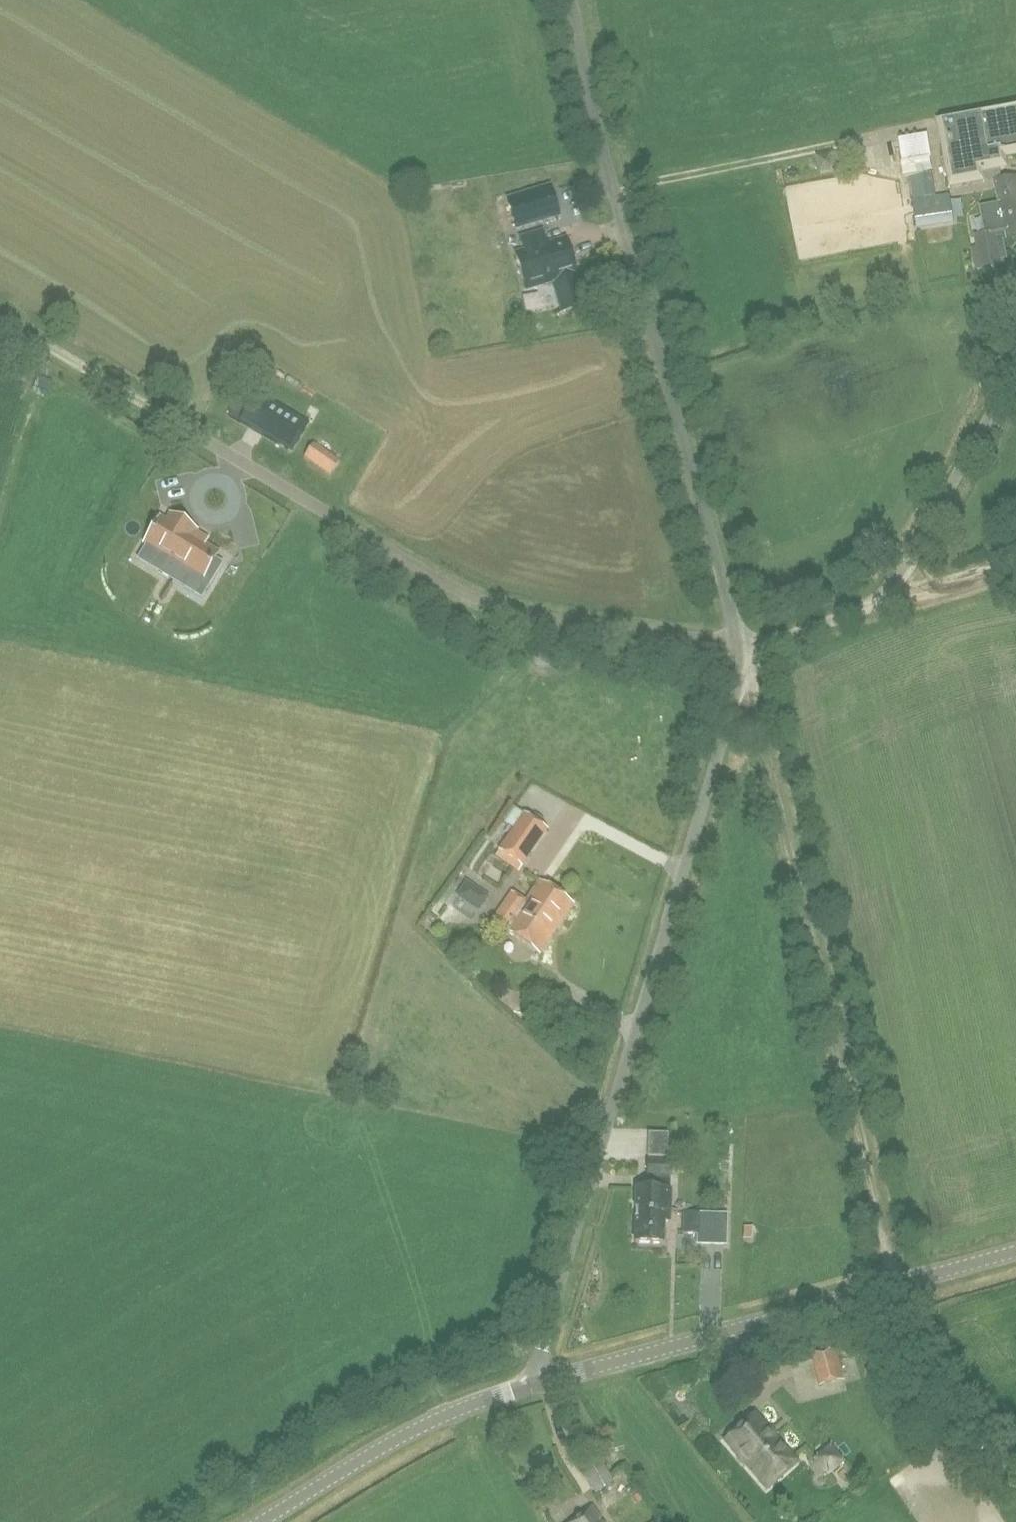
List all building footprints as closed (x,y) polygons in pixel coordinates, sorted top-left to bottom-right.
[(982,172),(1008,167),(1006,155),(1015,154),(1015,104),(939,118),(950,186),(984,181),(982,172)] [(904,178),(910,177),(914,200),(936,197),(932,174),(928,175),(921,137),(899,140),(903,164),(901,164),(904,178)] [(995,182),(999,204),(979,207),(984,234),(977,236),(977,237),(973,237),(979,269),(1000,265),(994,234),(1004,232),(1005,240),(1015,238),(1015,178),(995,182)] [(550,186),(505,199),(515,232),(560,218),(550,186)] [(917,229),(955,223),(949,195),(936,197),(914,200),(912,200),(917,229)] [(564,223),(546,228),(550,240),(567,235),(564,223)] [(575,273),(565,241),(514,256),(523,286),(525,292),(554,284),(556,292),(559,291),(565,311),(585,306),(581,293),(586,291),(580,272),(575,273)] [(292,452),(310,423),(257,392),(253,400),(242,393),(229,416),(292,452)] [(331,475),(340,462),(314,444),(304,457),(331,475)] [(156,518),(141,543),(164,556),(156,571),(181,585),(186,576),(204,586),(218,562),(210,558),(214,551),(187,536),(192,529),(165,514),(161,521),(156,518)] [(520,868),(545,832),(522,816),(497,852),(520,868)] [(491,879),(505,887),(511,877),(497,869),(491,879)] [(496,921),(506,928),(503,933),(537,956),(571,906),(537,883),(525,901),(514,893),(513,894),(510,892),(493,918),(496,920),(496,921)] [(467,900),(460,911),(479,922),(486,911),(467,900)] [(667,1158),(667,1134),(648,1134),(648,1158),(667,1158)] [(651,1209),(670,1210),(670,1190),(670,1177),(669,1177),(670,1161),(646,1160),(645,1176),(648,1176),(648,1189),(635,1189),(634,1220),(651,1220),(651,1209)] [(651,1220),(634,1220),(634,1243),(662,1244),(663,1222),(669,1222),(670,1210),(651,1209),(651,1220)] [(699,1235),(700,1215),(700,1214),(682,1213),(682,1234),(698,1235),(699,1235)] [(726,1215),(700,1215),(699,1235),(698,1235),(697,1243),(725,1245),(726,1215)] [(820,1383),(841,1377),(834,1351),(813,1357),(820,1383)] [(754,1415),(724,1441),(766,1489),(796,1462),(754,1415)] [(595,1494),(614,1484),(600,1459),(581,1470),(595,1494)] [(590,1506),(568,1521),(601,1521),(590,1506)]
